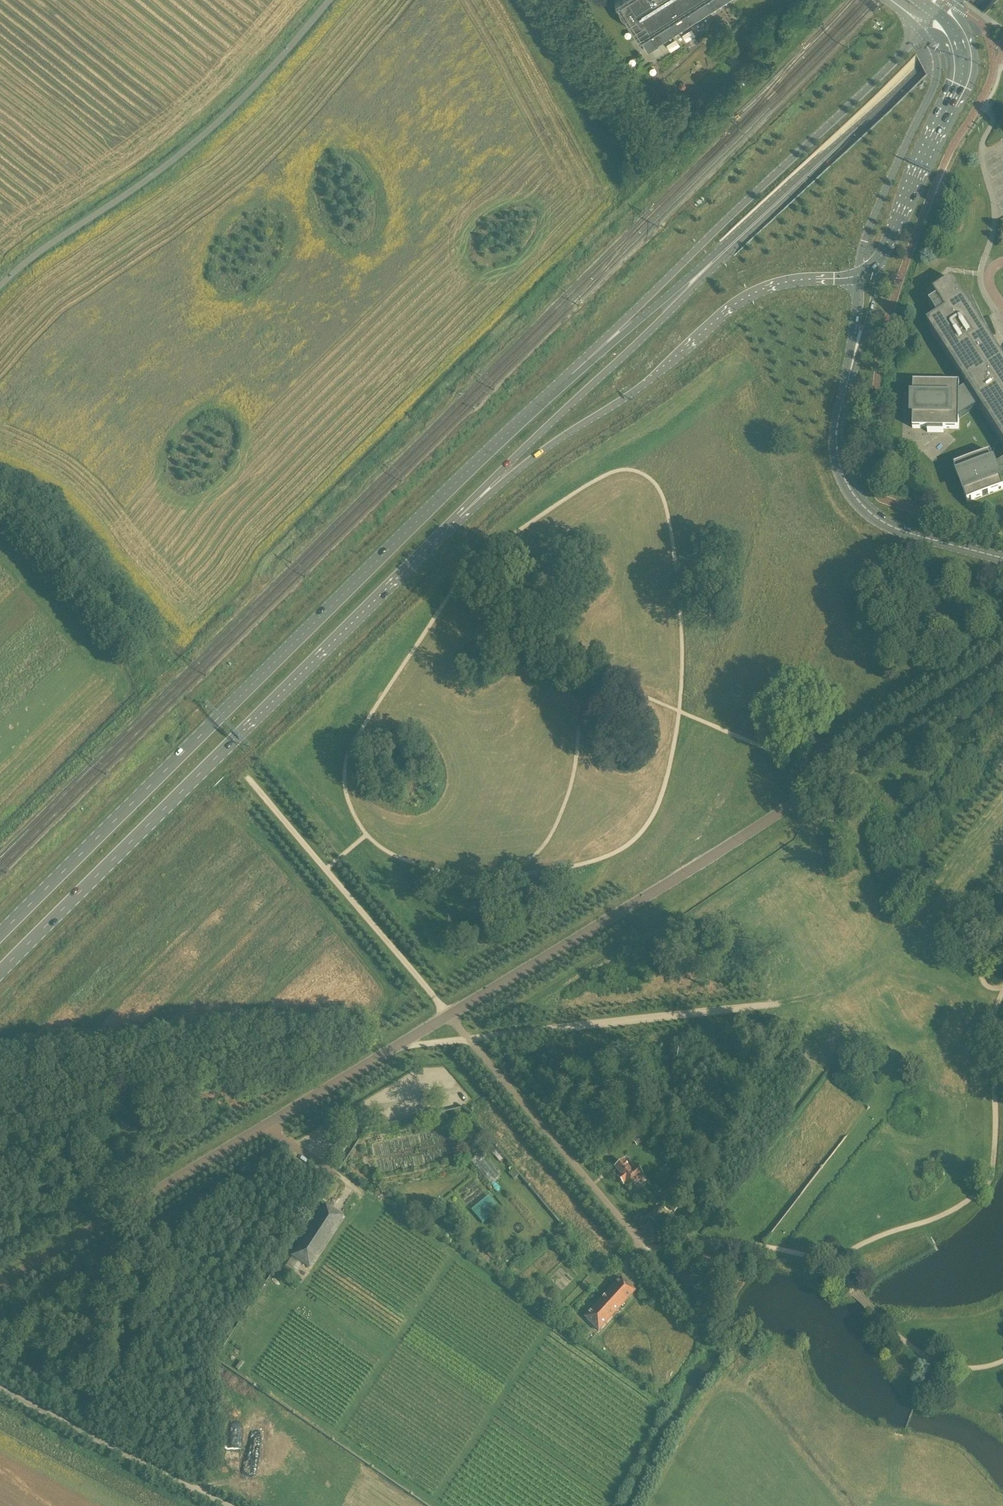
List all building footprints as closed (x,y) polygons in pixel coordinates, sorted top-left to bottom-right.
[(634,5),(623,12),(642,41),(642,40),(644,41),(644,43),(644,44),(645,46),(646,47),(647,48),(648,48),(649,48),(651,48),(653,47),(654,47),(655,45),(656,44),(658,44),(728,0),(631,0),(634,5)] [(631,53),(626,57),(629,62),(635,59),(631,53)] [(988,338),(990,338),(970,296),(965,299),(953,280),(933,292),(937,299),(929,304),(937,316),(927,323),(968,387),(959,392),(959,383),(943,383),(943,385),(929,384),(929,382),(913,382),(913,401),(915,401),(914,409),(913,409),(912,428),(927,429),(927,432),(943,433),(943,429),(959,429),(959,419),(980,406),(1002,442),(1002,361),(988,338)] [(1002,471),(1002,462),(995,467),(990,452),(975,458),(975,459),(969,461),(969,460),(954,466),(959,481),(960,481),(960,480),(962,479),(965,486),(962,487),(967,502),(1002,489),(1002,487),(998,474),(1002,471)] [(639,1130),(630,1138),(636,1145),(645,1138),(639,1130)] [(500,1177),(480,1153),(471,1161),(490,1185),(500,1177)] [(623,1160),(614,1167),(620,1174),(617,1176),(624,1184),(624,1183),(628,1189),(640,1179),(638,1177),(641,1175),(634,1167),(631,1170),(623,1160)] [(510,1174),(515,1180),(519,1176),(515,1170),(510,1174)] [(344,1183),(331,1199),(337,1204),(349,1188),(344,1183)] [(485,1192),(468,1206),(480,1220),(496,1205),(485,1192)] [(661,1201),(673,1211),(677,1205),(666,1196),(661,1201)] [(342,1217),(325,1206),(293,1256),(309,1267),(342,1217)] [(668,1213),(660,1206),(649,1219),(657,1226),(668,1213)] [(612,1287),(602,1298),(616,1310),(625,1299),(626,1300),(634,1290),(620,1277),(611,1287),(612,1287)] [(283,1290),(286,1284),(280,1281),(277,1286),(283,1290)] [(608,1285),(602,1282),(598,1290),(604,1293),(608,1285)] [(616,1310),(602,1298),(592,1308),(584,1317),(598,1330),(606,1321),(606,1320),(616,1310)]
